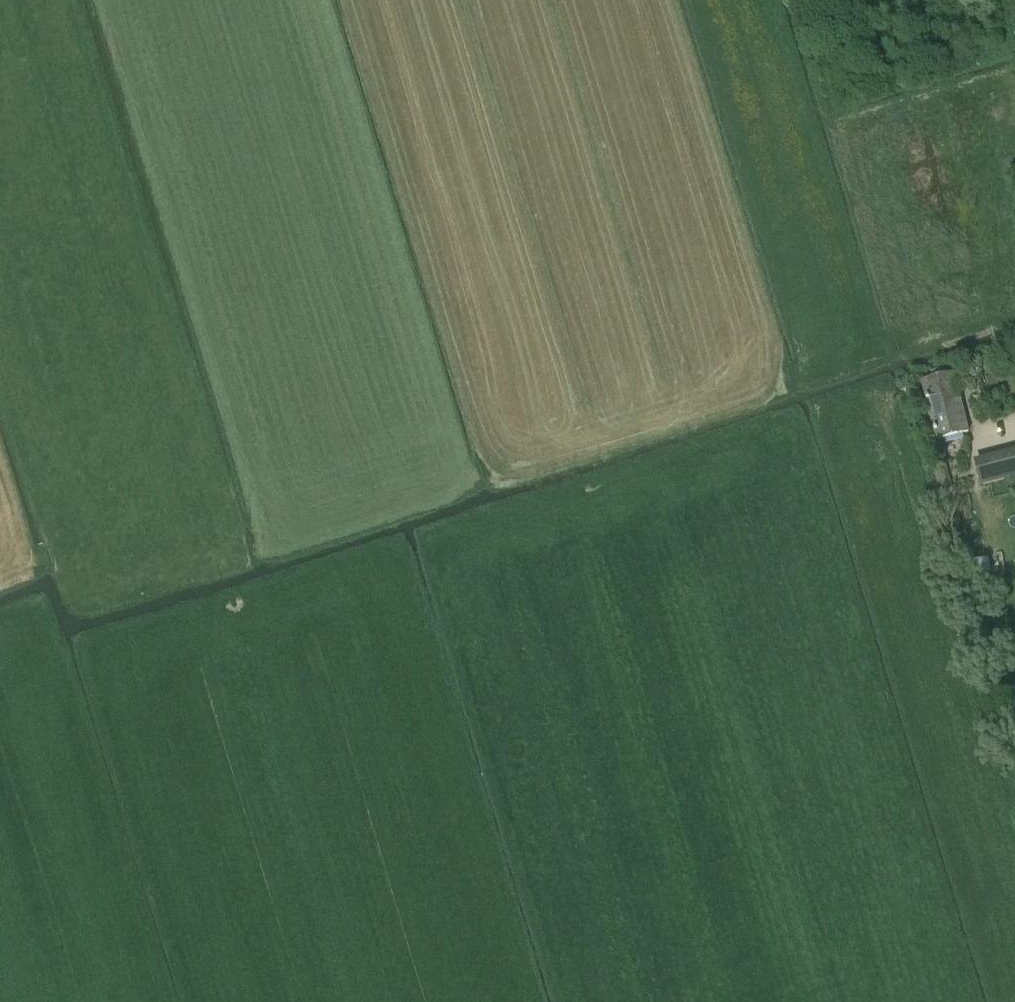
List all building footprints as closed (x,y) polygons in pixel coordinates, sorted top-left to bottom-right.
[(968,432),(953,374),(944,376),(942,369),(930,372),(932,380),(921,382),(936,440),(968,432)] [(1014,478),(1014,450),(973,461),(980,487),(1014,478)] [(990,556),(974,558),(975,572),(991,571),(990,556)]
